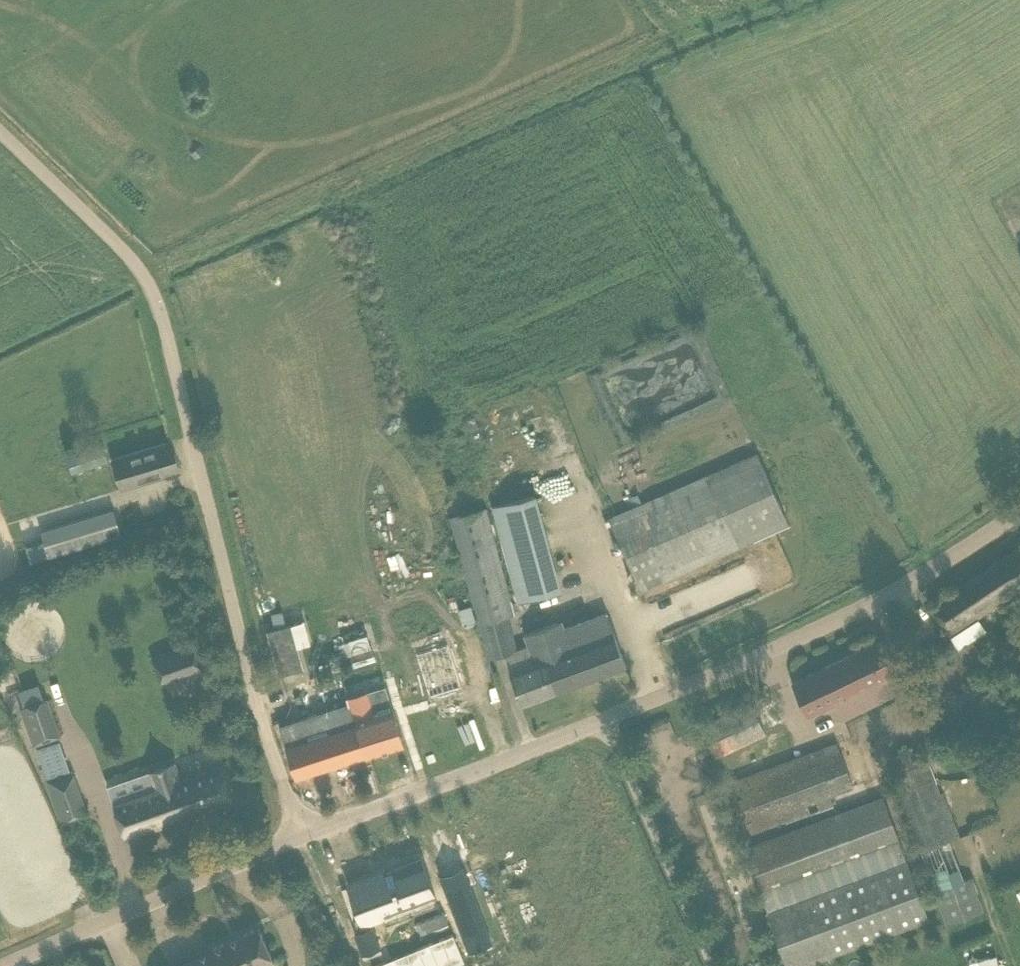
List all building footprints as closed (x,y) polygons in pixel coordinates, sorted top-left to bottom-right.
[(111,459),(120,489),(179,471),(170,441),(111,459)] [(757,452),(609,517),(641,589),(788,524),(757,452)] [(485,507),(450,517),(483,637),(489,656),(508,651),(515,669),(510,671),(522,704),(626,666),(606,613),(588,620),(565,629),(561,620),(523,634),(526,644),(516,648),(508,616),(514,614),(485,507)] [(114,509),(41,531),(49,557),(122,535),(114,509)] [(976,674),(989,665),(971,640),(985,630),(977,619),(1019,590),(1019,547),(1019,545),(930,607),(952,637),(976,674)] [(562,589),(552,550),(507,562),(517,601),(562,589)] [(875,687),(899,675),(882,639),(792,682),(808,716),(834,704),(837,709),(840,712),(844,714),(849,713),(855,711),(880,699),(875,687)] [(969,680),(973,677),(952,645),(919,667),(940,700),(954,691),(965,708),(981,698),(969,680)] [(151,657),(160,682),(175,677),(166,652),(151,657)] [(348,697),(346,698),(348,704),(351,703),(356,720),(367,755),(404,743),(398,724),(393,708),(391,708),(384,687),(366,692),(348,698),(348,697)] [(60,737),(47,698),(20,707),(34,746),(60,737)] [(751,701),(700,724),(701,726),(714,754),(765,730),(751,701)] [(299,723),(280,729),(285,746),(295,777),(366,755),(367,755),(356,720),(351,703),(348,704),(353,717),(329,725),(325,712),(299,720),(299,723)] [(718,785),(738,838),(785,820),(786,823),(832,805),(828,796),(870,781),(855,743),(839,749),(836,741),(718,785)] [(894,761),(897,769),(892,771),(941,904),(977,891),(971,875),(964,877),(949,837),(954,835),(928,760),(918,762),(915,752),(906,748),(897,751),(894,761)] [(113,803),(125,837),(232,800),(220,765),(180,779),(174,762),(147,771),(153,789),(113,803)] [(45,780),(59,821),(86,811),(72,771),(45,780)] [(743,847),(760,895),(899,843),(881,796),(743,847)] [(1012,854),(1018,871),(1019,871),(1019,851),(1012,854)] [(384,871),(347,885),(359,915),(353,918),(358,931),(354,932),(362,952),(380,946),(372,926),(369,927),(367,922),(384,915),(382,909),(432,890),(433,890),(421,859),(392,869),(392,870),(385,873),(384,871)] [(790,965),(799,965),(927,917),(905,860),(770,913),(790,965)] [(466,872),(443,881),(467,939),(490,930),(466,872)] [(174,965),(260,965),(273,960),(257,927),(251,930),(174,965)] [(732,965),(767,965),(762,954),(732,965)]
